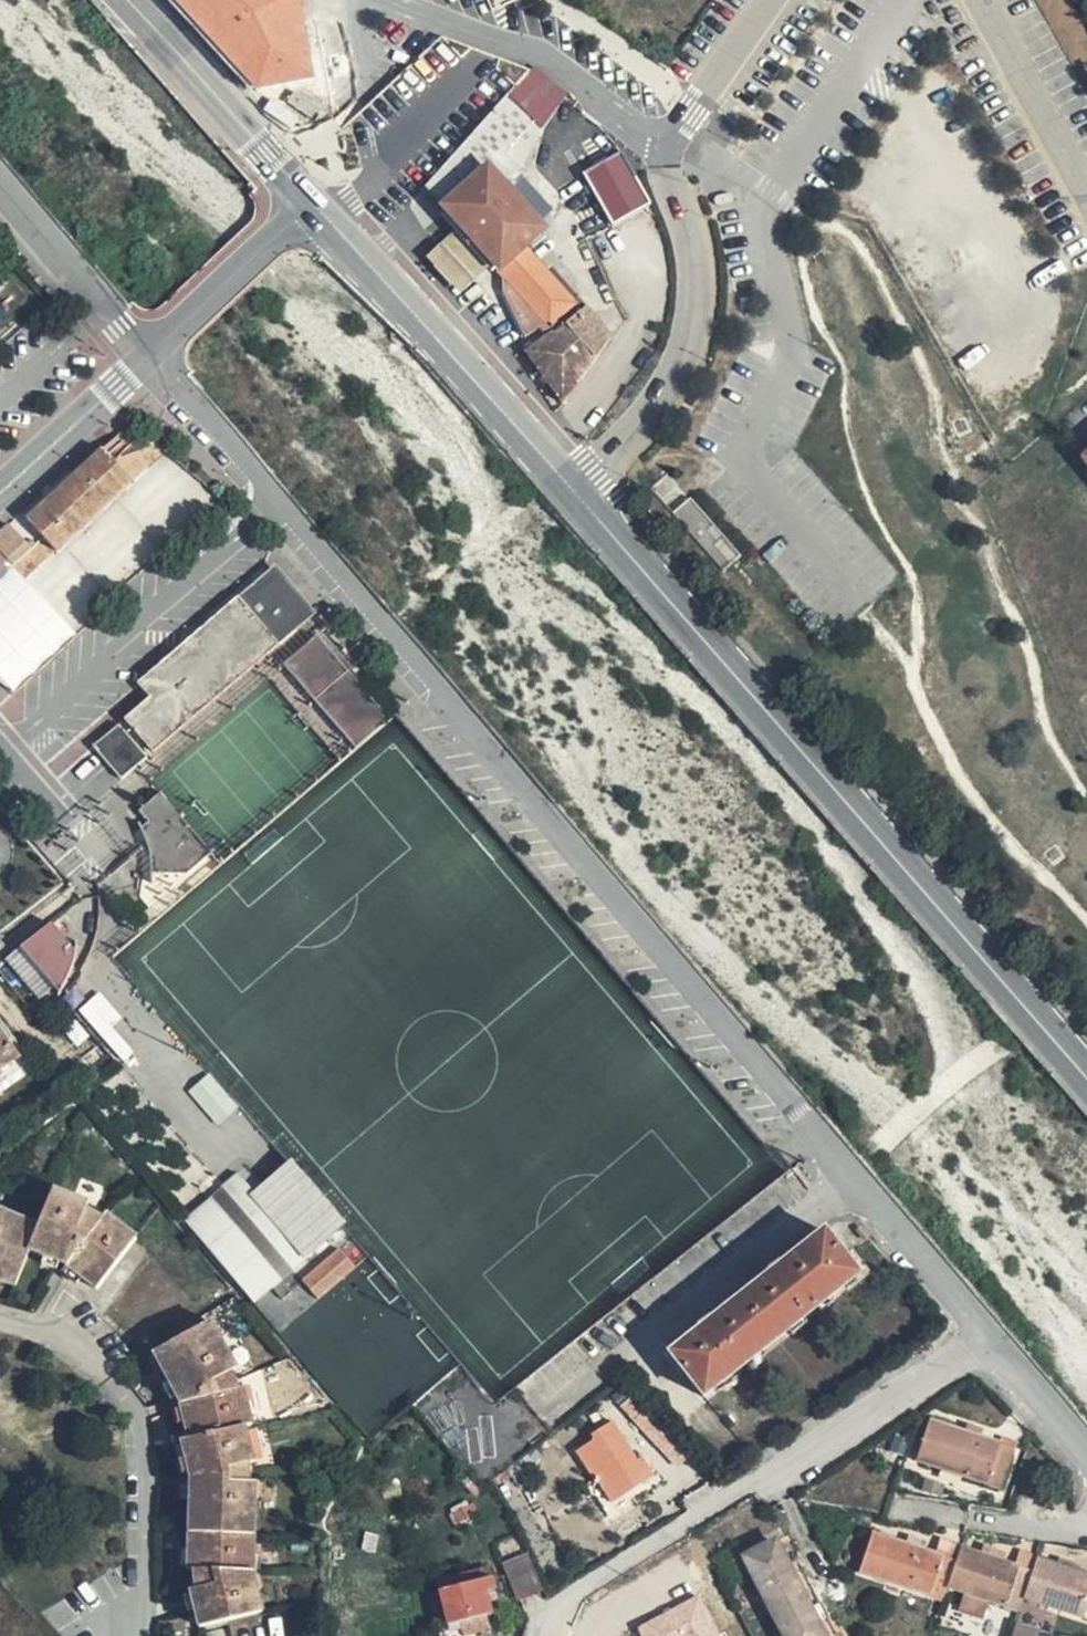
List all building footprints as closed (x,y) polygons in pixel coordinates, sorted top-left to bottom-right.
[(236,69),(311,0),(172,0),(235,70),(236,69)] [(532,66),(491,113),(528,155),(547,123),(569,94),(532,66)] [(295,83),(315,90),(319,75),(299,68),(295,83)] [(477,127),(424,188),(459,228),(492,265),(503,277),(510,285),(524,301),(551,278),(526,248),(543,233),(510,193),(523,181),(518,176),(528,155),(491,113),(477,127)] [(619,150),(582,171),(611,223),(649,202),(619,150)] [(459,228),(443,244),(471,284),(492,265),(459,228)] [(471,284),(443,244),(427,260),(460,296),(471,284)] [(510,285),(501,292),(525,337),(539,328),(545,339),(525,353),(535,365),(602,327),(557,273),(551,278),(524,301),(510,285)] [(503,277),(501,292),(510,285),(503,277)] [(602,327),(535,365),(564,407),(612,339),(602,327)] [(156,443),(112,460),(130,478),(162,448),(156,443)] [(693,496),(676,508),(715,566),(732,555),(693,496)] [(21,513),(0,533),(0,548),(10,558),(15,564),(30,550),(44,537),(21,513)] [(44,537),(30,550),(40,561),(55,548),(44,537)] [(10,558),(0,548),(0,568),(10,558)] [(40,561),(30,550),(15,564),(26,574),(40,561)] [(277,644),(294,629),(288,623),(291,608),(291,601),(290,594),(287,591),(282,587),(262,588),(254,580),(237,596),(277,644)] [(126,718),(152,750),(152,751),(271,648),(277,644),(237,596),(137,682),(149,696),(126,718)] [(284,664),(355,745),(387,718),(317,636),(284,664)] [(119,722),(91,743),(118,777),(146,756),(119,722)] [(189,862),(190,867),(194,864),(210,850),(159,790),(139,808),(157,826),(183,853),(189,862)] [(145,833),(146,837),(157,826),(139,808),(138,808),(147,819),(141,825),(145,833)] [(157,826),(146,837),(148,845),(150,853),(150,869),(186,870),(190,867),(189,862),(183,853),(157,826)] [(69,970),(75,950),(51,921),(21,946),(59,992),(65,979),(69,970)] [(113,1026),(122,1018),(98,991),(77,1009),(121,1059),(133,1048),(113,1026)] [(24,1052),(13,1036),(7,1040),(0,1030),(0,1069),(24,1052)] [(24,1052),(0,1069),(0,1083),(31,1061),(24,1052)] [(253,1197),(308,1260),(343,1229),(290,1167),(253,1197)] [(223,1191),(292,1273),(308,1260),(253,1197),(238,1179),(223,1191)] [(133,1238),(105,1213),(100,1218),(85,1209),(87,1204),(51,1189),(37,1224),(0,1210),(0,1278),(13,1284),(28,1248),(67,1263),(96,1285),(133,1238)] [(211,1202),(281,1282),(292,1273),(223,1191),(211,1202)] [(292,1296),(281,1282),(211,1202),(186,1225),(213,1257),(256,1307),(273,1290),(285,1303),(292,1296)] [(855,1271),(822,1230),(779,1264),(777,1261),(764,1271),(766,1274),(713,1317),(711,1314),(697,1324),(699,1328),(669,1352),(703,1394),(717,1383),(716,1380),(729,1371),(730,1372),(744,1361),(743,1359),(757,1348),(759,1350),(787,1327),(786,1326),(799,1315),(801,1317),(815,1306),(814,1304),(826,1293),(828,1296),(841,1285),(840,1283),(855,1271)] [(359,1270),(344,1252),(307,1283),(322,1302),(359,1270)] [(235,1367),(209,1321),(153,1350),(181,1402),(189,1436),(181,1438),(191,1478),(188,1568),(194,1568),(195,1586),(190,1588),(198,1626),(261,1610),(252,1571),(255,1482),(247,1481),(247,1462),(254,1461),(244,1424),(249,1422),(243,1386),(236,1387),(230,1370),(235,1367)] [(634,1419),(646,1408),(634,1396),(623,1407),(634,1419)] [(662,1448),(674,1437),(646,1408),(634,1419),(662,1448)] [(612,1500),(653,1473),(638,1451),(633,1454),(610,1419),(589,1433),(593,1438),(575,1450),(597,1483),(600,1482),(612,1500)] [(1002,1485),(1014,1447),(930,1420),(918,1459),(1002,1485)] [(685,1449),(674,1437),(662,1448),(673,1460),(685,1449)] [(479,1488),(462,1466),(451,1474),(469,1496),(479,1488)] [(1035,1558),(1031,1570),(958,1546),(954,1558),(872,1533),(859,1572),(942,1598),(946,1585),(967,1590),(962,1607),(983,1614),(989,1598),(1020,1607),(1024,1595),(1086,1615),(1086,1575),(1035,1558)] [(743,1556),(770,1605),(799,1588),(784,1560),(772,1540),(743,1556)] [(799,1588),(808,1584),(793,1555),(784,1560),(799,1588)] [(539,1587),(527,1556),(504,1564),(517,1596),(539,1587)] [(494,1587),(490,1575),(481,1577),(479,1567),(435,1578),(447,1631),(460,1627),(463,1635),(474,1635),(491,1632),(487,1613),(491,1611),(487,1597),(485,1590),(494,1587)] [(823,1612),(808,1584),(799,1588),(815,1616),(823,1612)] [(496,1594),(494,1587),(485,1590),(487,1597),(496,1594)] [(770,1605),(787,1635),(826,1635),(834,1632),(823,1612),(815,1616),(799,1588),(770,1605)] [(698,1595),(637,1626),(642,1635),(719,1635),(698,1595)] [(1012,1635),(1041,1635),(1043,1630),(1017,1621),(1012,1635)]
